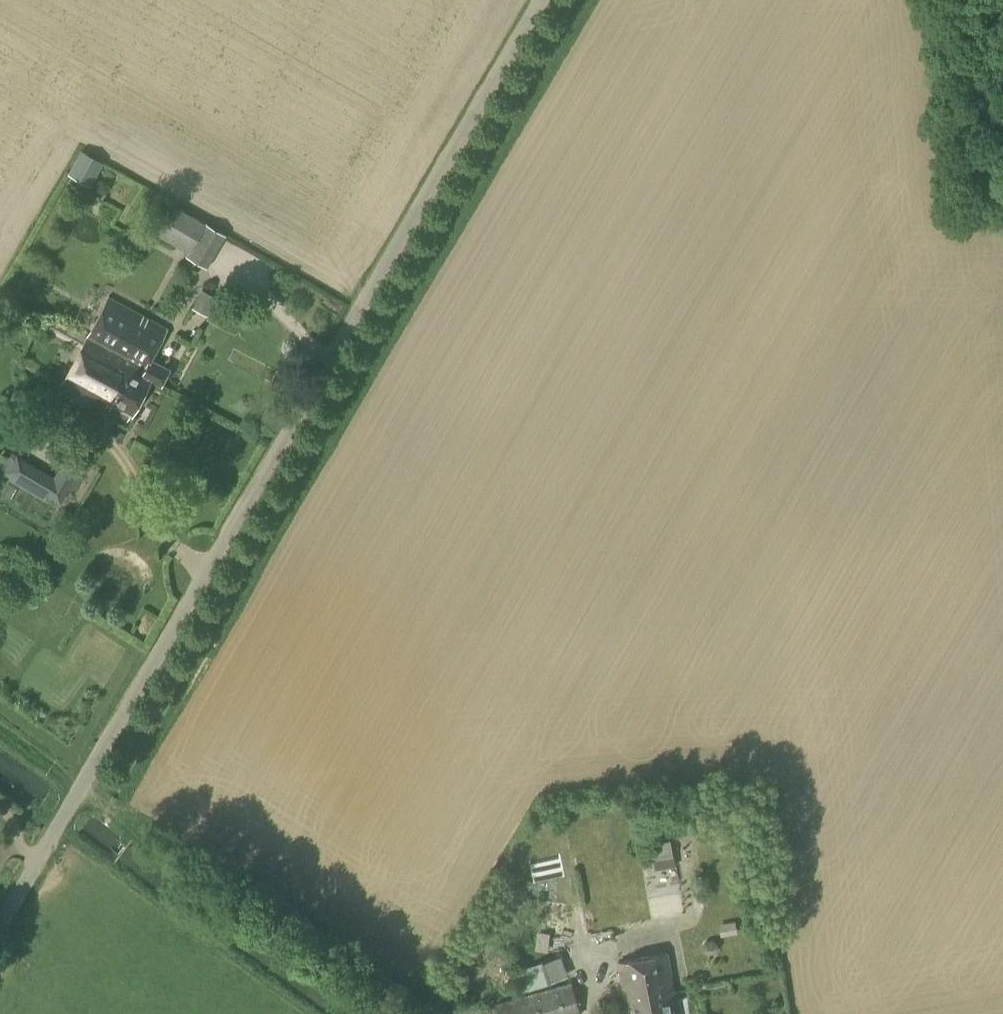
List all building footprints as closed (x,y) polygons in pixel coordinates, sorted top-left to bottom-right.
[(91,186),(104,162),(81,150),(68,174),(91,186)] [(207,268),(226,235),(176,206),(158,236),(187,253),(185,256),(207,268)] [(209,316),(219,297),(201,289),(192,307),(209,316)] [(142,374),(151,379),(161,385),(170,368),(151,358),(167,329),(108,297),(87,335),(87,336),(146,368),(142,374)] [(87,336),(87,335),(54,318),(48,330),(81,347),(62,383),(105,407),(108,401),(113,403),(109,409),(129,420),(151,379),(142,374),(146,368),(87,336)] [(24,443),(39,438),(34,427),(20,432),(24,443)] [(11,452),(0,471),(0,475),(44,500),(47,495),(61,503),(68,489),(75,493),(89,468),(68,456),(56,477),(11,452)] [(671,1004),(676,1003),(667,956),(618,965),(626,1012),(631,1011),(632,1013),(673,1013),(671,1004)] [(571,957),(552,959),(553,981),(572,980),(571,957)] [(523,992),(550,982),(543,962),(516,971),(523,992)] [(571,982),(494,1005),(496,1013),(580,1013),(571,982)]
